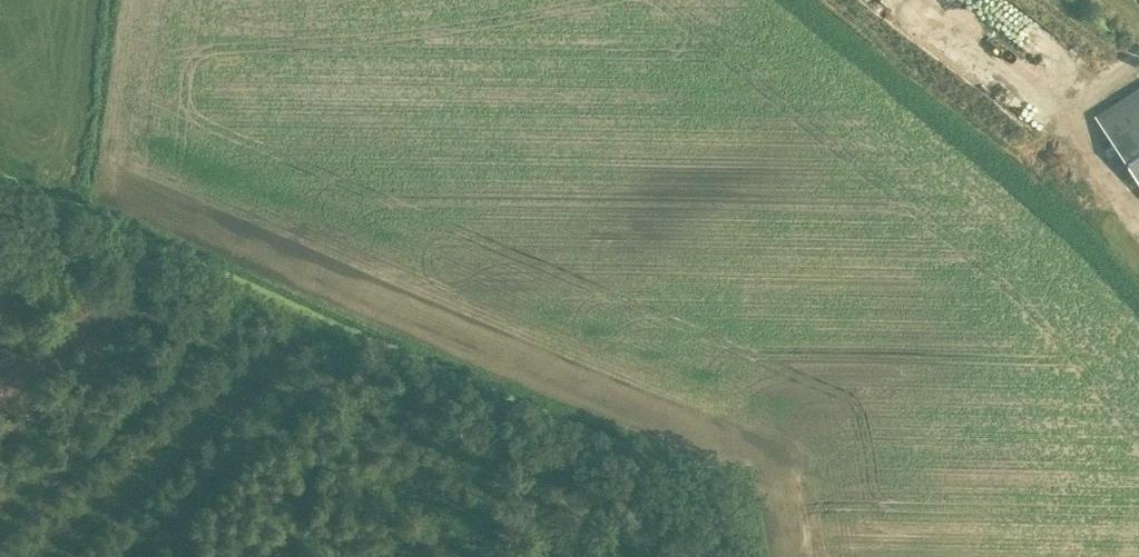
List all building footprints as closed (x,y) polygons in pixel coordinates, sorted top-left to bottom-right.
[(1094,115),(1138,184),(1138,86),(1094,115)]
